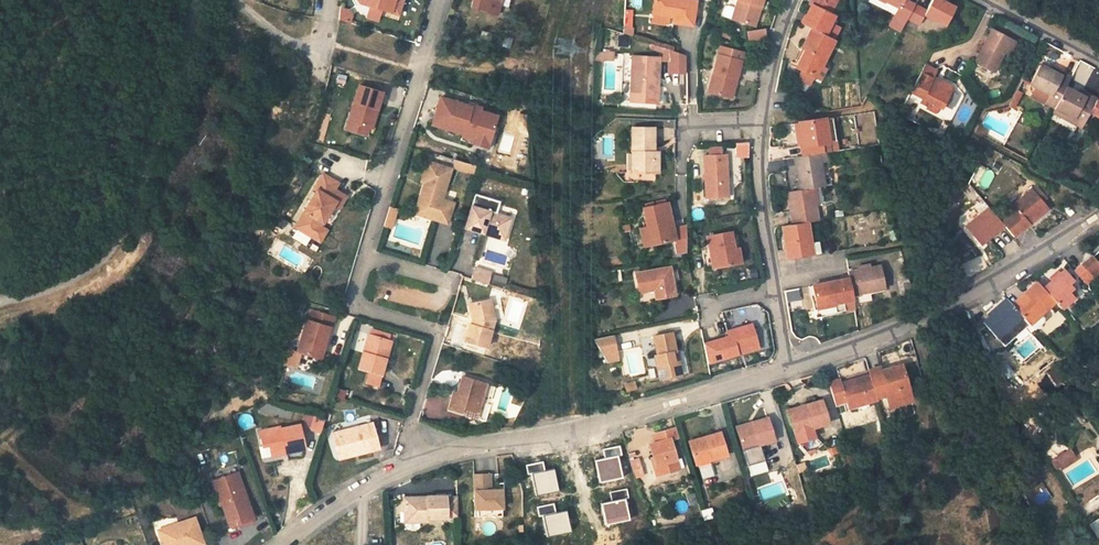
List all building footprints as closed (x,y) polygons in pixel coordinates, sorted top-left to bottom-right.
[(359,2),(368,5),(381,9),(390,11),(393,0),(358,0),(359,2)] [(390,11),(397,14),(401,0),(393,0),(390,11)] [(471,7),(496,15),(501,0),(473,0),(471,7)] [(693,0),(651,0),(649,12),(671,16),(669,22),(688,26),(693,0)] [(732,9),(723,6),(720,6),(718,14),(721,17),(748,25),(754,7),(758,8),(760,0),(735,0),(732,9)] [(810,25),(825,32),(834,13),(828,10),(833,0),(810,0),(812,2),(802,20),(810,25)] [(896,6),(893,12),(886,23),(898,29),(904,19),(906,16),(914,1),(911,0),(886,0),(896,6)] [(906,16),(915,21),(920,11),(939,22),(949,6),(938,0),(928,0),(924,7),(914,1),(906,16)] [(368,5),(365,17),(377,20),(381,9),(368,5)] [(752,26),(758,8),(754,7),(748,25),(752,26)] [(340,9),(339,19),(349,23),(352,15),(348,9),(340,9)] [(632,34),(633,9),(623,9),(623,34),(632,34)] [(832,36),(825,32),(810,25),(800,44),(805,47),(797,63),(819,74),(824,65),(818,62),(832,36)] [(765,28),(746,30),(747,40),(766,39),(765,28)] [(1008,40),(991,30),(973,61),(991,71),(1002,51),(1009,55),(1015,45),(1008,41),(1008,40)] [(629,47),(629,35),(618,35),(618,47),(629,47)] [(718,46),(716,54),(739,61),(741,53),(718,46)] [(603,51),(603,60),(613,60),(613,52),(609,52),(609,48),(605,48),(605,52),(603,51)] [(662,60),(665,73),(682,72),(681,57),(659,49),(658,52),(658,60),(662,60)] [(603,60),(603,51),(596,51),(594,61),(603,61),(603,60)] [(703,89),(721,95),(727,78),(733,80),(739,61),(716,54),(703,89)] [(931,94),(941,100),(944,101),(955,81),(937,72),(942,61),(928,55),(912,83),(924,90),(920,96),(927,101),(931,94)] [(630,101),(651,102),(651,85),(655,85),(655,56),(631,56),(630,101)] [(1052,105),(1057,96),(1064,84),(1070,73),(1063,69),(1060,74),(1040,64),(1028,86),(1034,88),(1045,95),(1042,100),(1052,105)] [(727,97),(733,80),(727,78),(721,95),(727,97)] [(1057,96),(1052,105),(1066,113),(1063,118),(1080,127),(1090,109),(1095,98),(1078,89),(1078,92),(1064,84),(1057,96)] [(377,110),(382,92),(359,85),(348,121),(367,127),(371,128),(375,115),(373,114),(374,109),(377,110)] [(1015,87),(1011,96),(1020,100),(1024,93),(1015,87)] [(1045,95),(1034,88),(1030,94),(1042,100),(1045,95)] [(931,94),(927,101),(926,103),(936,109),(941,100),(931,94)] [(490,135),(496,115),(479,110),(471,108),(471,106),(440,96),(432,124),(460,133),(460,136),(471,139),(474,132),(488,136),(490,135)] [(1095,98),(1090,109),(1098,114),(1098,100),(1095,98)] [(1066,113),(1052,105),(1049,110),(1063,118),(1066,113)] [(833,115),(824,116),(829,139),(837,138),(833,115)] [(805,152),(823,149),(831,148),(829,139),(824,116),(799,119),(805,152)] [(365,135),(367,127),(348,121),(346,129),(365,135)] [(631,153),(633,173),(654,172),(655,151),(650,151),(650,128),(627,128),(627,153),(631,153)] [(491,137),(490,135),(488,136),(474,132),(471,139),(460,136),(459,139),(470,143),(488,148),(491,137)] [(735,142),(736,157),(749,157),(749,142),(735,142)] [(722,156),(721,144),(707,145),(707,156),(722,156)] [(802,187),(816,185),(829,183),(823,149),(805,152),(796,154),(802,187)] [(725,197),(723,156),(722,156),(707,156),(702,156),(703,198),(725,197)] [(473,173),(475,164),(454,160),(452,168),(473,173)] [(423,183),(426,184),(419,209),(436,214),(434,219),(447,223),(453,203),(441,199),(450,169),(426,162),(420,182),(423,183)] [(769,163),(770,171),(782,170),(781,162),(769,163)] [(986,169),(977,184),(987,189),(995,174),(986,169)] [(338,182),(323,173),(313,188),(316,190),(294,226),(313,237),(316,236),(321,229),(320,225),(324,218),(323,217),(325,213),(327,214),(333,204),(338,208),(344,198),(343,194),(334,189),(338,182)] [(419,209),(426,184),(423,183),(414,214),(434,219),(436,214),(419,209)] [(796,220),(808,218),(821,216),(816,185),(802,187),(790,189),(785,190),(790,221),(796,220)] [(998,221),(1004,228),(1009,235),(1024,224),(1022,222),(1024,220),(1041,207),(1036,202),(1041,198),(1032,186),(1007,206),(1011,211),(998,221)] [(644,227),(649,246),(674,239),(664,202),(639,208),(644,227)] [(393,229),(398,208),(388,206),(383,227),(393,229)] [(471,206),(465,227),(483,233),(484,230),(505,236),(510,218),(471,206)] [(1024,224),(1043,210),(1041,207),(1024,220),(1022,222),(1024,224)] [(1004,228),(998,221),(988,209),(964,228),(979,247),(1004,228)] [(814,251),(808,218),(796,220),(790,221),(781,223),(788,255),(800,253),(814,251)] [(316,236),(313,237),(319,241),(326,229),(320,225),(321,229),(316,236)] [(641,248),(649,246),(644,227),(637,229),(641,248)] [(505,236),(484,230),(483,233),(504,239),(505,236)] [(703,237),(708,269),(733,264),(727,232),(703,237)] [(1091,276),(1098,269),(1098,265),(1089,254),(1079,262),(1091,276)] [(1091,276),(1079,262),(1071,268),(1083,282),(1091,276)] [(848,295),(848,296),(855,293),(857,303),(871,300),(869,291),(884,288),(879,264),(847,270),(849,281),(846,282),(848,295)] [(474,267),(471,279),(488,284),(491,272),(474,267)] [(672,296),(667,267),(632,274),(635,292),(654,290),(656,298),(672,296)] [(1060,270),(1041,286),(1053,298),(1059,306),(1072,295),(1066,289),(1070,285),(1066,281),(1068,279),(1060,270)] [(505,285),(506,277),(493,275),(491,282),(505,285)] [(1053,298),(1041,286),(1034,278),(1008,302),(1020,315),(1026,322),(1027,321),(1037,312),(1053,298)] [(848,295),(846,282),(810,287),(813,306),(849,299),(848,296),(848,295)] [(787,302),(801,299),(798,288),(785,291),(787,302)] [(994,337),(1020,315),(1008,302),(1002,296),(985,310),(988,314),(979,321),(994,337)] [(489,299),(473,303),(475,312),(471,313),(472,320),(474,321),(473,325),(471,324),(464,341),(486,347),(494,319),(489,299)] [(306,319),(296,350),(315,356),(318,344),(324,346),(329,326),(328,326),(332,315),(309,309),(306,319)] [(1037,312),(1027,321),(1036,331),(1046,322),(1037,312)] [(755,327),(703,335),(707,361),(760,352),(755,327)] [(377,386),(380,375),(385,357),(383,357),(388,339),(369,333),(358,368),(368,371),(364,382),(377,386)] [(602,364),(619,360),(614,334),(597,338),(602,364)] [(650,355),(655,378),(678,374),(675,361),(670,361),(668,352),(672,351),(669,334),(649,336),(653,355),(650,355)] [(318,344),(315,356),(320,358),(324,346),(318,344)] [(622,350),(625,376),(645,374),(641,347),(622,350)] [(868,372),(875,396),(884,393),(887,404),(909,398),(899,363),(881,369),(879,362),(866,366),(868,372)] [(875,396),(868,372),(839,380),(838,374),(826,377),(832,399),(843,396),(846,404),(856,401),(864,398),(875,396)] [(457,392),(453,391),(448,409),(476,418),(486,383),(462,375),(457,392)] [(624,381),(625,391),(636,389),(635,380),(624,381)] [(335,388),(332,396),(343,399),(346,391),(335,388)] [(815,436),(813,429),(812,427),(829,423),(822,399),(803,405),(804,408),(788,412),(795,435),(797,442),(809,455),(822,443),(815,436)] [(314,414),(309,431),(320,434),(325,417),(314,414)] [(736,429),(742,450),(773,441),(767,416),(751,421),(752,425),(736,429)] [(332,433),(338,454),(356,449),(357,454),(378,448),(371,423),(332,433)] [(269,434),(260,436),(262,446),(269,445),(271,456),(281,454),(280,451),(284,450),(285,453),(305,449),(300,425),(281,428),(280,427),(268,429),(269,434)] [(675,437),(672,427),(653,432),(655,440),(646,442),(654,474),(676,468),(668,439),(675,437)] [(687,441),(692,460),(706,456),(707,461),(725,456),(718,432),(687,441)] [(356,449),(338,454),(339,459),(357,454),(356,449)] [(1060,467),(1075,457),(1070,449),(1051,461),(1056,469),(1060,467)] [(1062,470),(1077,461),(1075,457),(1060,467),(1062,470)] [(711,463),(698,466),(702,478),(714,475),(711,463)] [(237,472),(216,479),(220,491),(215,493),(219,504),(222,503),(229,525),(253,517),(245,495),(242,495),(241,490),(243,489),(237,472)] [(490,474),(473,475),(474,510),(502,509),(502,490),(490,490),(490,474)] [(216,479),(211,481),(215,493),(220,491),(216,479)] [(695,503),(692,492),(684,494),(687,504),(695,503)] [(427,519),(446,519),(446,498),(446,496),(426,497),(402,498),(402,516),(417,515),(417,520),(427,520),(427,519)] [(457,497),(446,498),(446,519),(457,519),(457,497)] [(701,510),(703,517),(714,515),(712,507),(701,510)] [(158,530),(163,544),(197,544),(203,543),(194,517),(158,530)]
